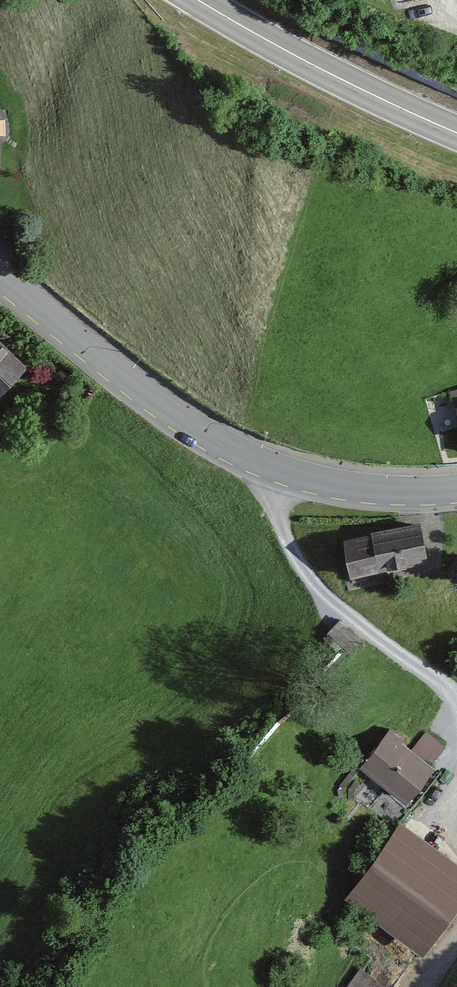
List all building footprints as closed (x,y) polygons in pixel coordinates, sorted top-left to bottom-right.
[(28,368),(0,342),(0,398),(28,368)] [(425,523),(344,539),(353,583),(434,568),(425,523)] [(393,728),(363,763),(410,804),(440,768),(393,728)] [(348,899),(427,956),(456,916),(456,859),(405,821),(348,899)] [(349,986),(388,986),(363,969),(349,986)]
